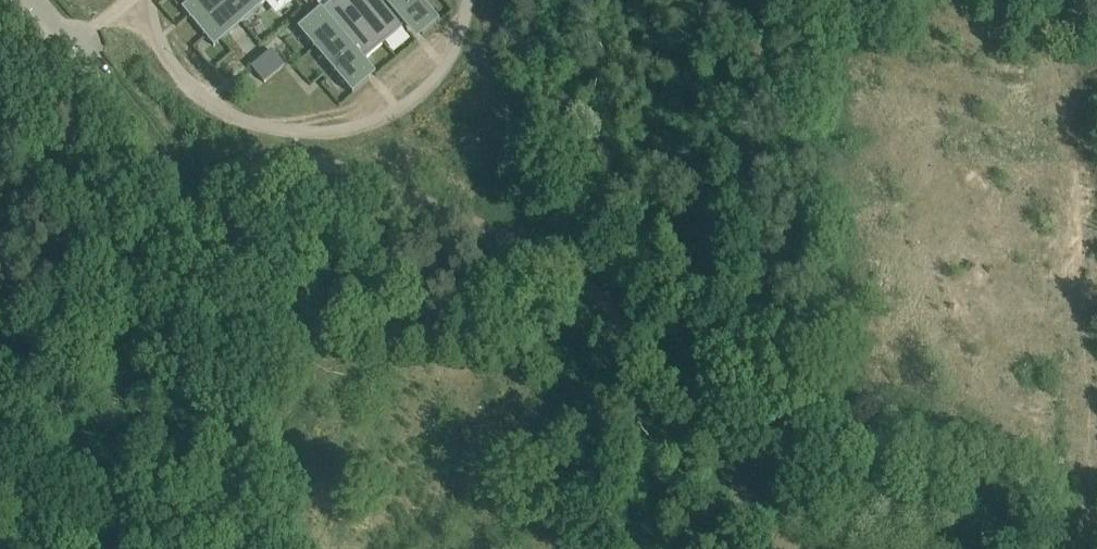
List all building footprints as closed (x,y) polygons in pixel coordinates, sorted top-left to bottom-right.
[(230,34),(270,0),(191,0),(182,7),(206,37),(215,46),(230,34)] [(425,3),(422,0),(335,0),(301,28),(300,27),(298,29),(353,94),(355,93),(354,92),(369,79),(358,66),(411,21),(423,34),(438,22),(438,23),(440,21),(425,3)] [(252,68),(265,82),(285,65),(272,51),(252,68)]
